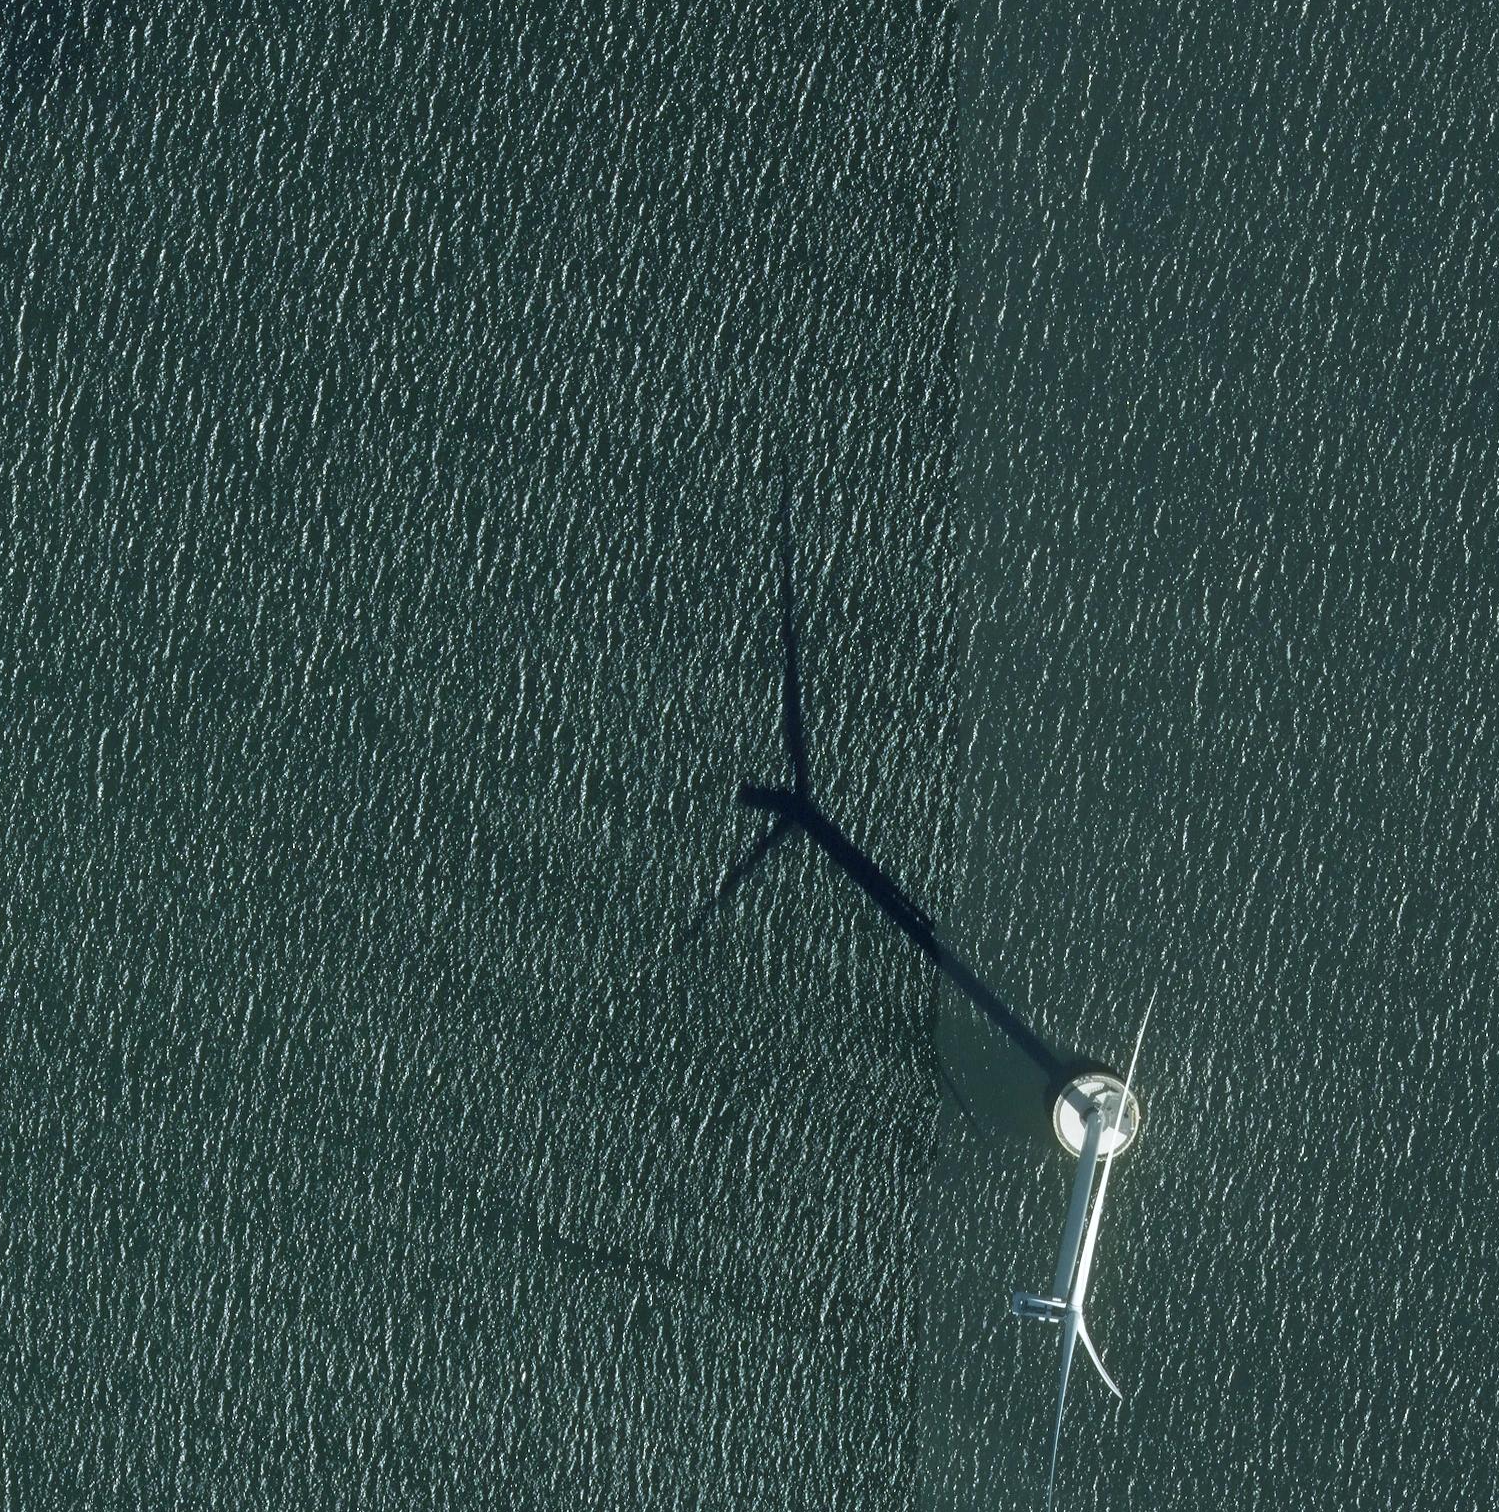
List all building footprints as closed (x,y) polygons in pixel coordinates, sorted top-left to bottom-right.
[(1106,1113),(1106,1111),(1106,1110),(1106,1108),(1105,1107),(1104,1105),(1103,1104),(1102,1103),(1100,1103),(1099,1103),(1097,1103),(1095,1103),(1094,1103),(1093,1104),(1091,1105),(1091,1107),(1090,1108),(1089,1110),(1089,1111),(1089,1113),(1090,1114),(1091,1116),(1091,1117),(1093,1118),(1094,1119),(1095,1119),(1097,1120),(1099,1120),(1100,1119),(1102,1119),(1103,1118),(1104,1117),(1105,1116),(1106,1114),(1106,1113)]
